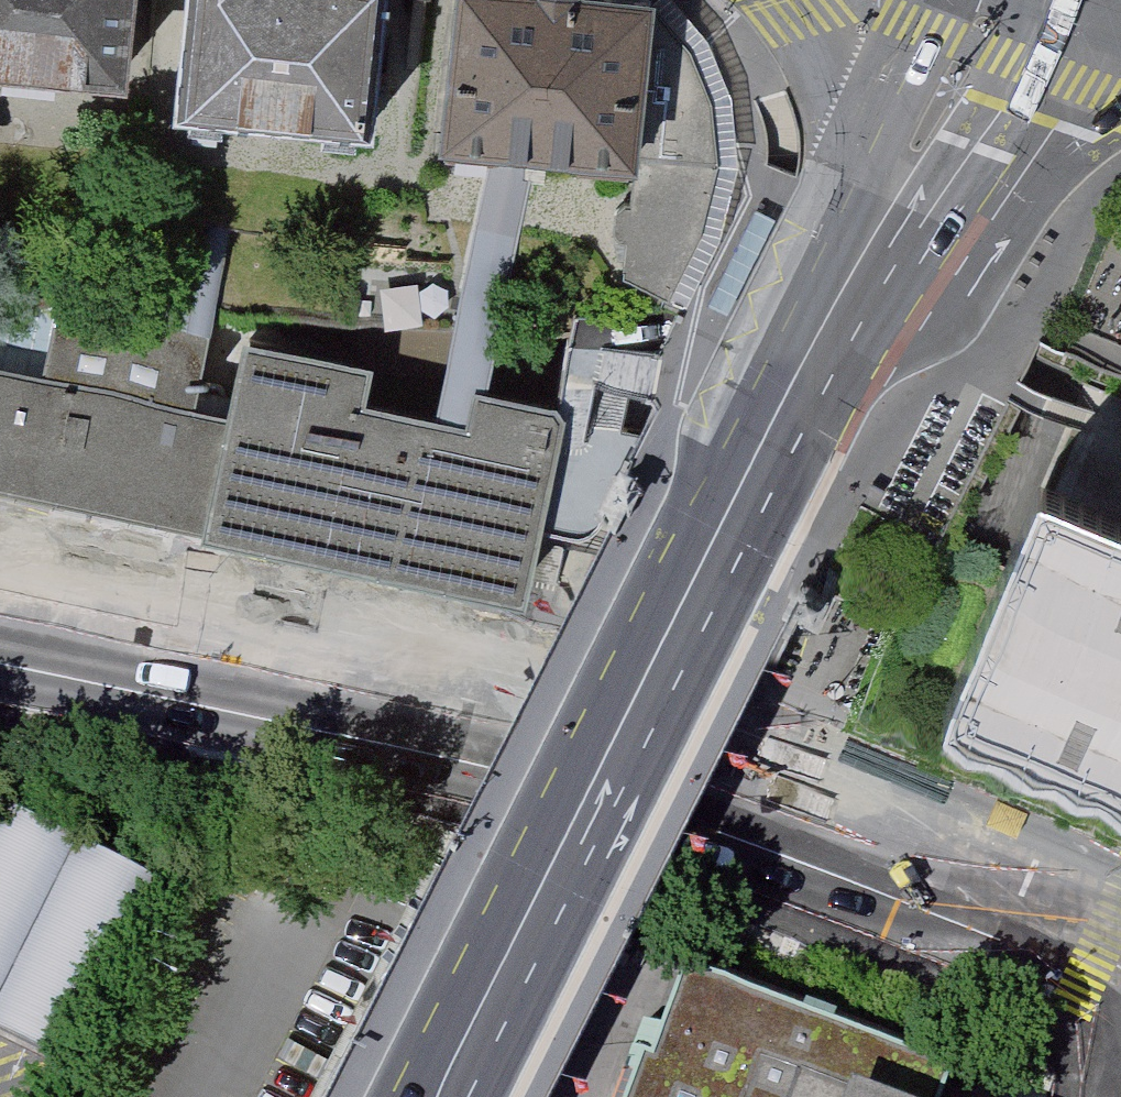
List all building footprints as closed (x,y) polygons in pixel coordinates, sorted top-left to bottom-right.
[(121,83),(129,0),(0,0),(0,70),(121,83)] [(179,124),(383,144),(396,0),(191,0),(179,124)] [(659,29),(474,12),(462,149),(647,166),(659,29)] [(696,73),(659,29),(647,166),(641,213),(633,212),(625,218),(624,239),(631,247),(637,247),(631,300),(674,322),(706,260),(725,189),(717,117),(696,73)] [(46,388),(197,419),(214,344),(134,328),(57,336),(46,388)] [(374,360),(245,335),(227,426),(206,535),(526,597),(561,417),(553,403),(474,387),(467,424),(365,404),(374,360)] [(206,535),(227,426),(197,419),(46,388),(0,376),(0,490),(206,535)] [(1038,490),(948,710),(1120,780),(1120,524),(1038,490)] [(67,1069),(159,875),(6,803),(0,816),(0,1037),(67,1069)] [(944,1081),(669,979),(625,1096),(938,1096),(944,1081)]
